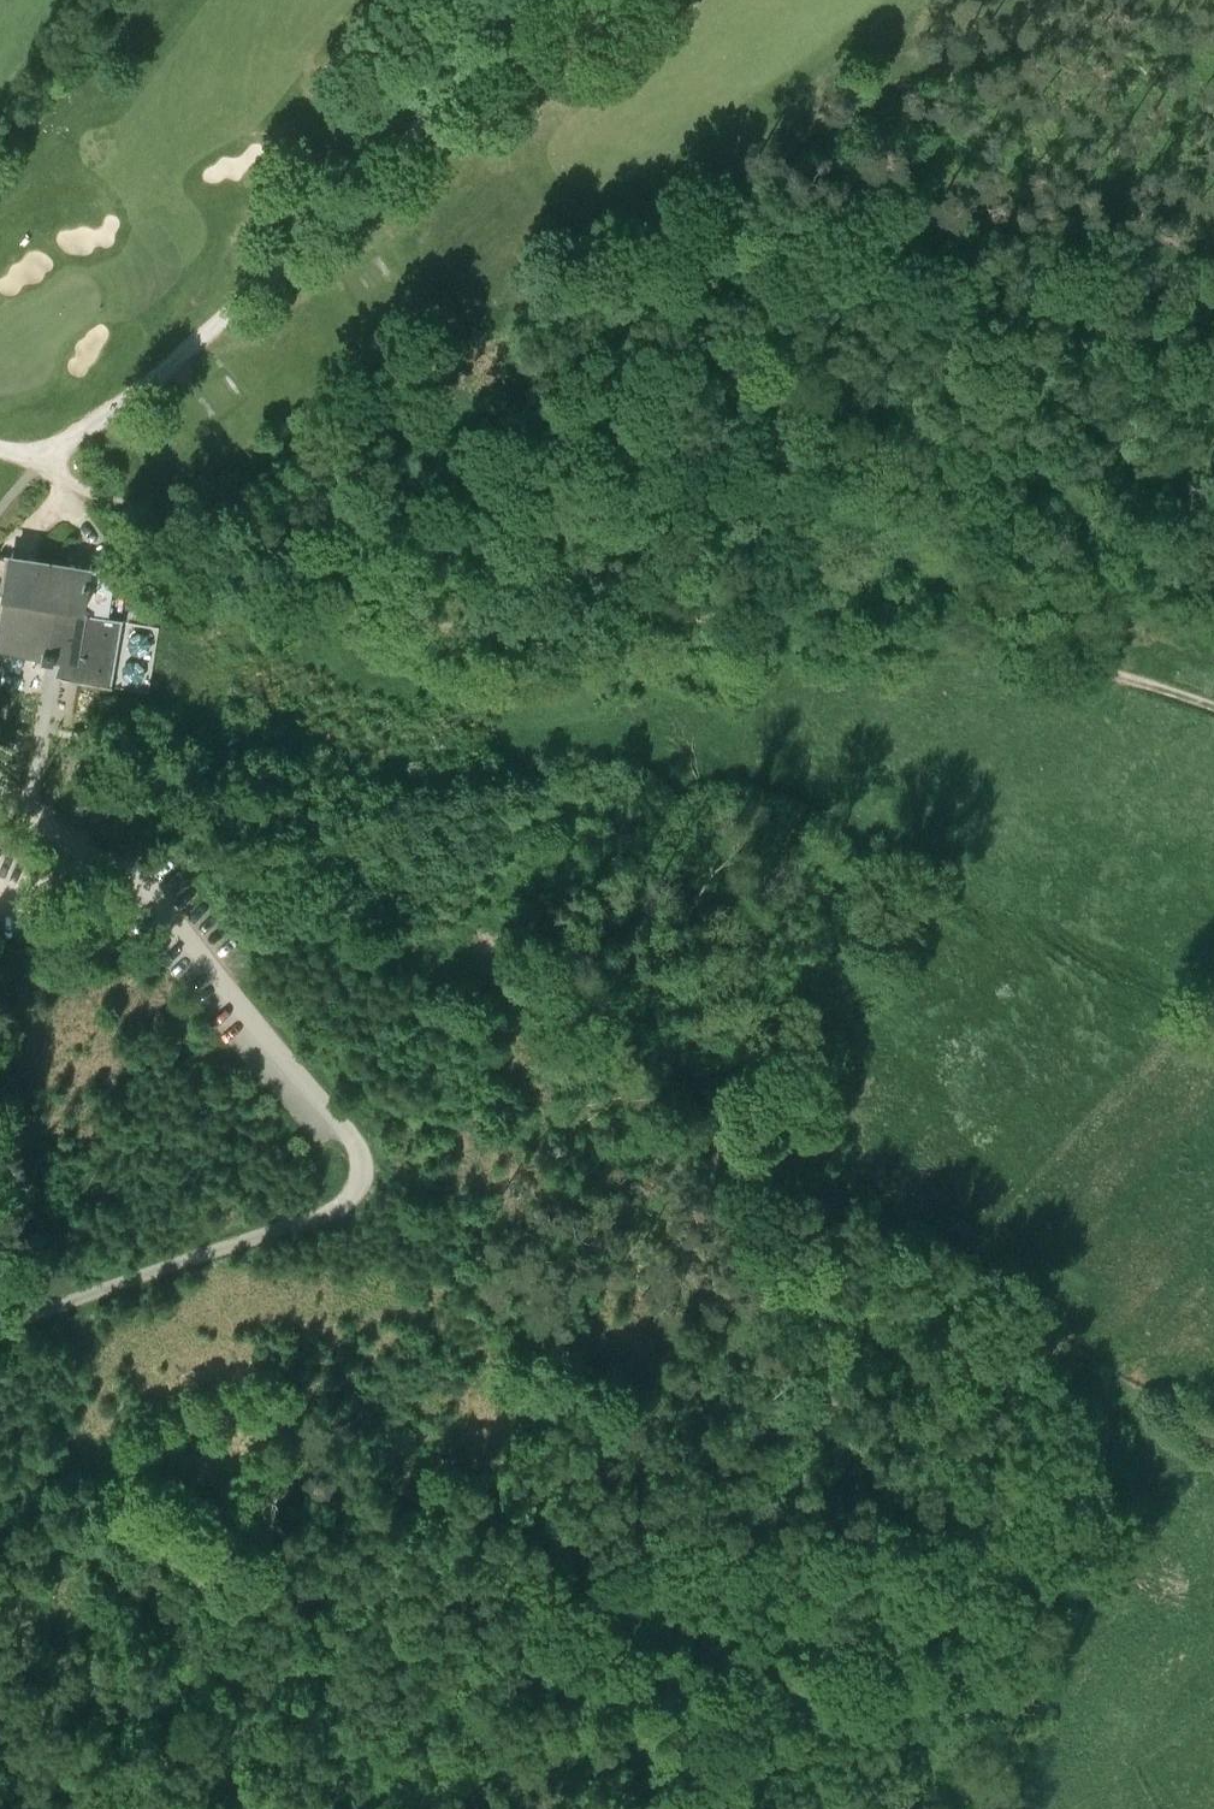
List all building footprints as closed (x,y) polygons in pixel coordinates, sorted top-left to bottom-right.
[(112,599),(116,575),(0,555),(0,595),(5,596),(5,597),(7,597),(7,596),(18,598),(9,652),(11,652),(11,651),(35,655),(34,659),(46,661),(47,657),(65,660),(62,674),(60,674),(59,679),(148,694),(152,670),(159,628),(109,618),(112,599)]
